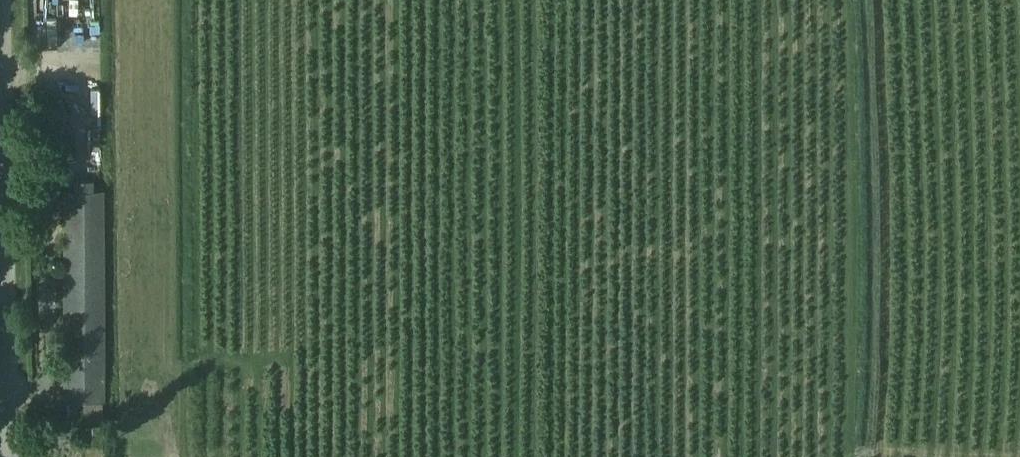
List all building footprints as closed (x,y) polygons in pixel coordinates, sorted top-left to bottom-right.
[(74,189),(63,190),(63,401),(67,401),(67,420),(103,420),(103,401),(105,401),(105,189),(94,189),(94,179),(73,179),(74,189)]
